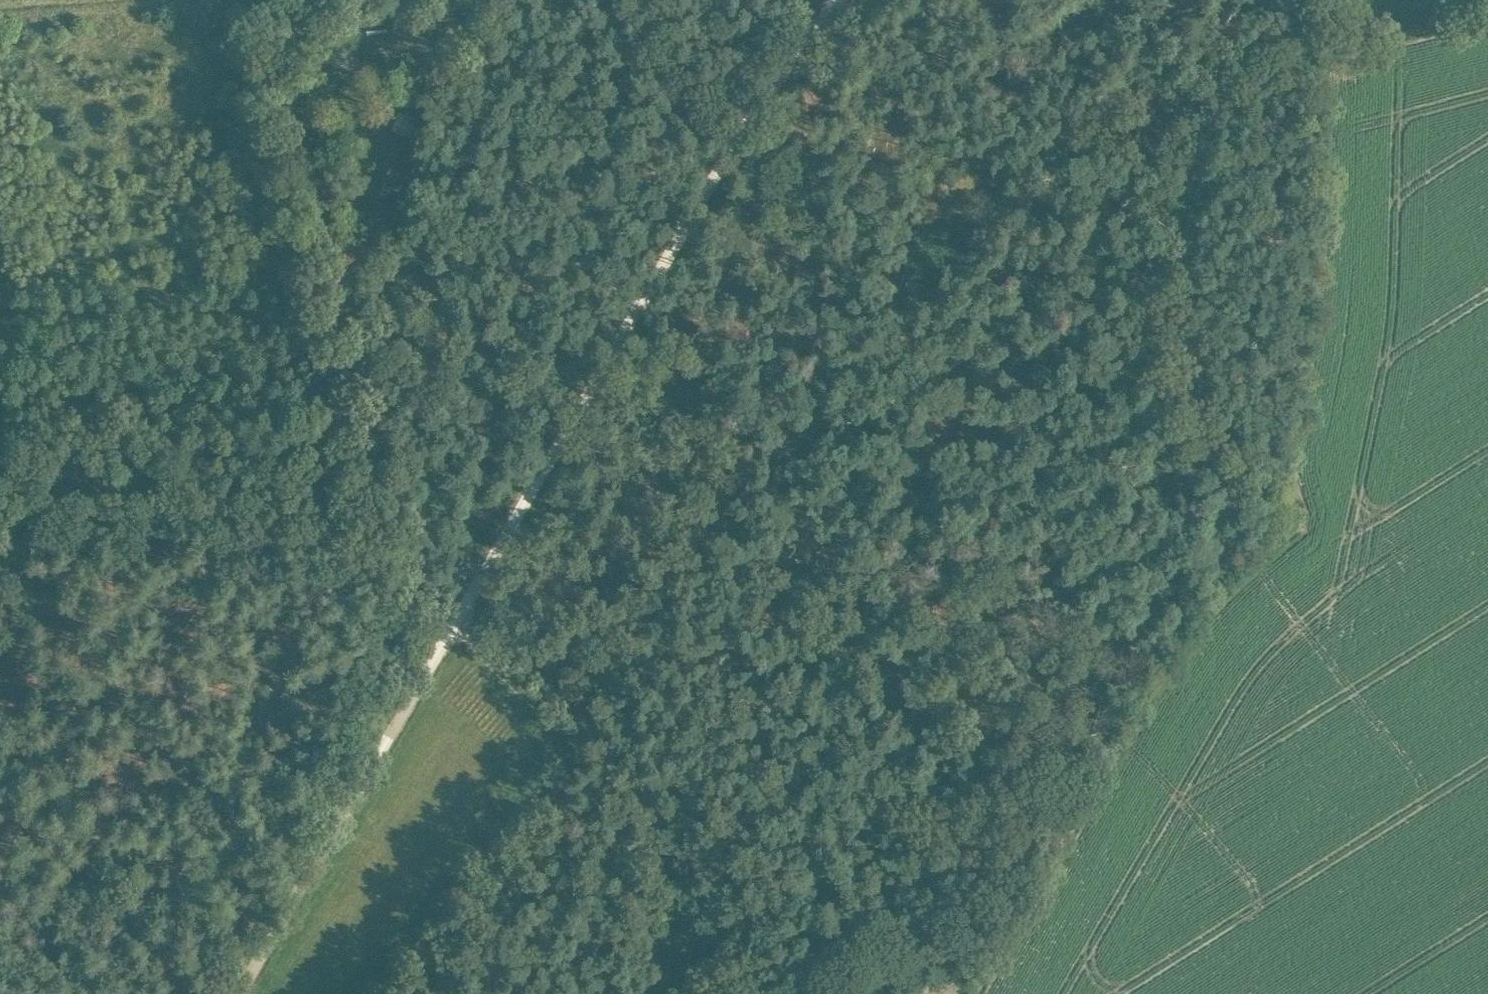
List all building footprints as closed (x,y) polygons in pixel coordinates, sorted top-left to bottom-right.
[(919,980),(927,977),(923,967),(915,970),(919,980)]
